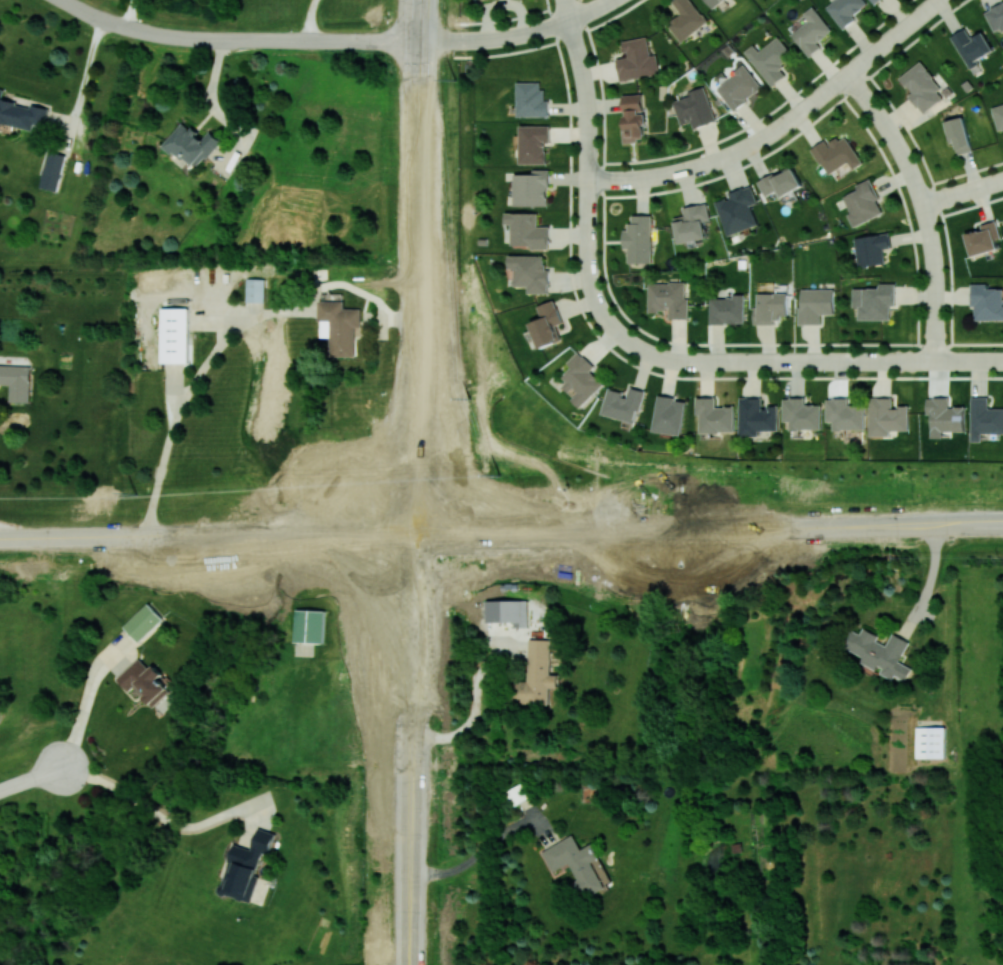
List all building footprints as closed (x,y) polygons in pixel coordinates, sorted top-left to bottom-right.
[(707,22),(691,0),(674,0),(672,2),(681,13),(667,24),(681,42),(707,22)] [(714,8),(724,0),(707,0),(714,8)] [(843,29),(854,20),(851,16),(867,4),(864,0),(831,0),(825,5),(843,29)] [(1002,31),(1002,2),(984,10),(995,34),(1002,31)] [(808,20),(790,34),(809,56),(821,46),(818,42),(832,30),(812,6),(803,13),(808,20)] [(983,32),(971,38),(965,28),(951,36),(968,66),(994,52),(983,32)] [(772,86),(786,75),(779,66),(793,55),(778,36),(758,51),(753,44),(745,51),(772,86)] [(659,74),(656,54),(649,55),(647,37),(623,40),(625,57),(616,58),(619,79),(659,74)] [(923,114),(946,97),(920,61),(900,76),(911,92),(909,94),(923,114)] [(763,87),(745,65),(716,88),(734,110),(763,87)] [(549,116),(549,100),(543,100),(543,82),(517,82),(517,116),(549,116)] [(694,129),(716,120),(704,86),(686,92),(688,96),(673,101),(681,125),(691,122),(694,129)] [(32,130),(33,126),(43,128),(48,108),(31,104),(31,106),(3,99),(5,89),(0,88),(0,122),(32,130)] [(623,94),(625,140),(645,140),(644,112),(643,112),(642,94),(623,94)] [(991,107),(998,131),(1002,129),(1002,104),(991,107)] [(954,138),(957,154),(972,151),(964,117),(945,121),(949,139),(954,138)] [(164,144),(195,171),(221,140),(209,130),(203,138),(183,121),(164,144)] [(551,142),(550,125),(519,125),(520,163),(546,163),(546,142),(551,142)] [(848,162),(853,169),(863,163),(845,134),(828,145),(826,140),(812,148),(828,175),(848,162)] [(66,155),(48,151),(39,187),(56,191),(66,155)] [(802,188),(794,166),(758,180),(764,196),(777,191),(779,196),(802,188)] [(513,205),(548,206),(549,170),(533,169),(532,174),(514,174),(513,205)] [(843,196),(851,212),(847,214),(853,227),(885,212),(869,178),(855,185),(858,190),(843,196)] [(758,225),(751,205),(758,202),(752,185),(728,193),(729,197),(716,202),(727,236),(758,225)] [(683,207),(684,215),(674,217),(679,243),(706,238),(703,221),(710,220),(707,203),(683,207)] [(512,224),(511,246),(549,247),(549,226),(537,225),(538,212),(505,212),(505,224),(512,224)] [(651,263),(652,215),(630,214),(630,229),(623,229),(623,249),(628,249),(628,262),(651,263)] [(971,256),(998,250),(996,239),(1000,238),(996,221),(980,224),(981,229),(966,233),(971,256)] [(858,267),(885,264),(883,248),(892,247),(889,232),(854,237),(858,267)] [(528,293),(548,292),(547,255),(509,256),(509,269),(514,269),(515,286),(528,285),(528,293)] [(264,302),(264,279),(246,278),(246,302),(264,302)] [(686,282),(648,283),(648,311),(668,311),(668,319),(687,318),(686,282)] [(891,319),(890,306),(895,306),(895,283),(879,284),(879,288),(852,288),(852,307),(858,307),(858,320),(891,319)] [(1002,319),(1002,304),(1002,287),(988,288),(988,283),(973,284),(973,320),(1002,319)] [(833,288),(799,289),(800,324),(821,324),(821,314),(834,314),(833,288)] [(754,324),(778,324),(778,316),(788,316),(788,293),(758,293),(758,307),(754,307),(754,324)] [(745,294),(733,294),(733,298),(710,297),(709,323),(744,324),(745,294)] [(355,356),(355,326),(361,326),(361,308),(344,308),(344,300),(320,301),(320,337),(330,337),(330,356),(355,356)] [(531,323),(540,348),(562,340),(556,325),(563,322),(554,300),(538,306),(542,318),(531,323)] [(161,363),(189,362),(188,308),(161,308),(161,363)] [(604,383),(590,370),(595,366),(578,350),(567,362),(574,368),(559,384),(583,406),(604,383)] [(10,385),(9,402),(29,402),(31,365),(0,364),(0,384),(10,385)] [(608,387),(602,414),(637,423),(645,390),(628,386),(627,392),(608,387)] [(683,435),(686,399),(657,396),(653,431),(683,435)] [(735,433),(736,406),(716,406),(717,397),(697,397),(696,415),(700,415),(700,432),(735,433)] [(740,436),(760,436),(760,430),(778,430),(779,406),(763,406),(763,397),(740,397),(740,436)] [(822,429),(822,404),(805,404),(805,397),(783,398),(784,421),(790,421),(790,429),(822,429)] [(909,430),(909,406),(893,406),(893,397),(870,397),(870,436),(890,436),(890,430),(909,430)] [(931,438),(943,438),(943,431),(965,431),(965,406),(949,406),(949,397),(928,397),(927,414),(932,414),(931,438)] [(988,408),(988,397),(972,397),(972,441),(982,441),(982,433),(1002,433),(1002,408),(988,408)] [(865,429),(865,405),(848,405),(847,398),(827,398),(827,422),(834,422),(834,430),(865,429)] [(528,627),(528,600),(489,600),(488,622),(514,622),(513,627),(528,627)] [(163,619),(148,603),(123,625),(139,642),(163,619)] [(294,642),(323,643),(324,610),(295,609),(294,642)] [(909,641),(892,633),(886,645),(876,640),(878,635),(863,627),(860,634),(854,631),(846,648),(863,656),(860,662),(878,671),(878,672),(893,679),(895,676),(906,681),(912,668),(900,662),(909,641)] [(552,639),(529,639),(528,681),(516,681),(516,703),(549,704),(550,687),(558,687),(558,674),(551,674),(552,639)] [(134,686),(153,707),(171,690),(159,677),(162,674),(153,664),(148,668),(139,658),(117,678),(129,691),(134,686)] [(945,758),(945,727),(916,727),(916,758),(945,758)] [(514,806),(531,796),(523,783),(506,792),(514,806)] [(251,902),(258,875),(255,875),(262,853),(269,855),(275,833),(258,828),(252,849),(234,844),(220,893),(251,902)] [(542,850),(552,871),(569,863),(578,879),(573,882),(582,900),(606,888),(592,861),(600,858),(592,843),(580,849),(573,835),(542,850)]
